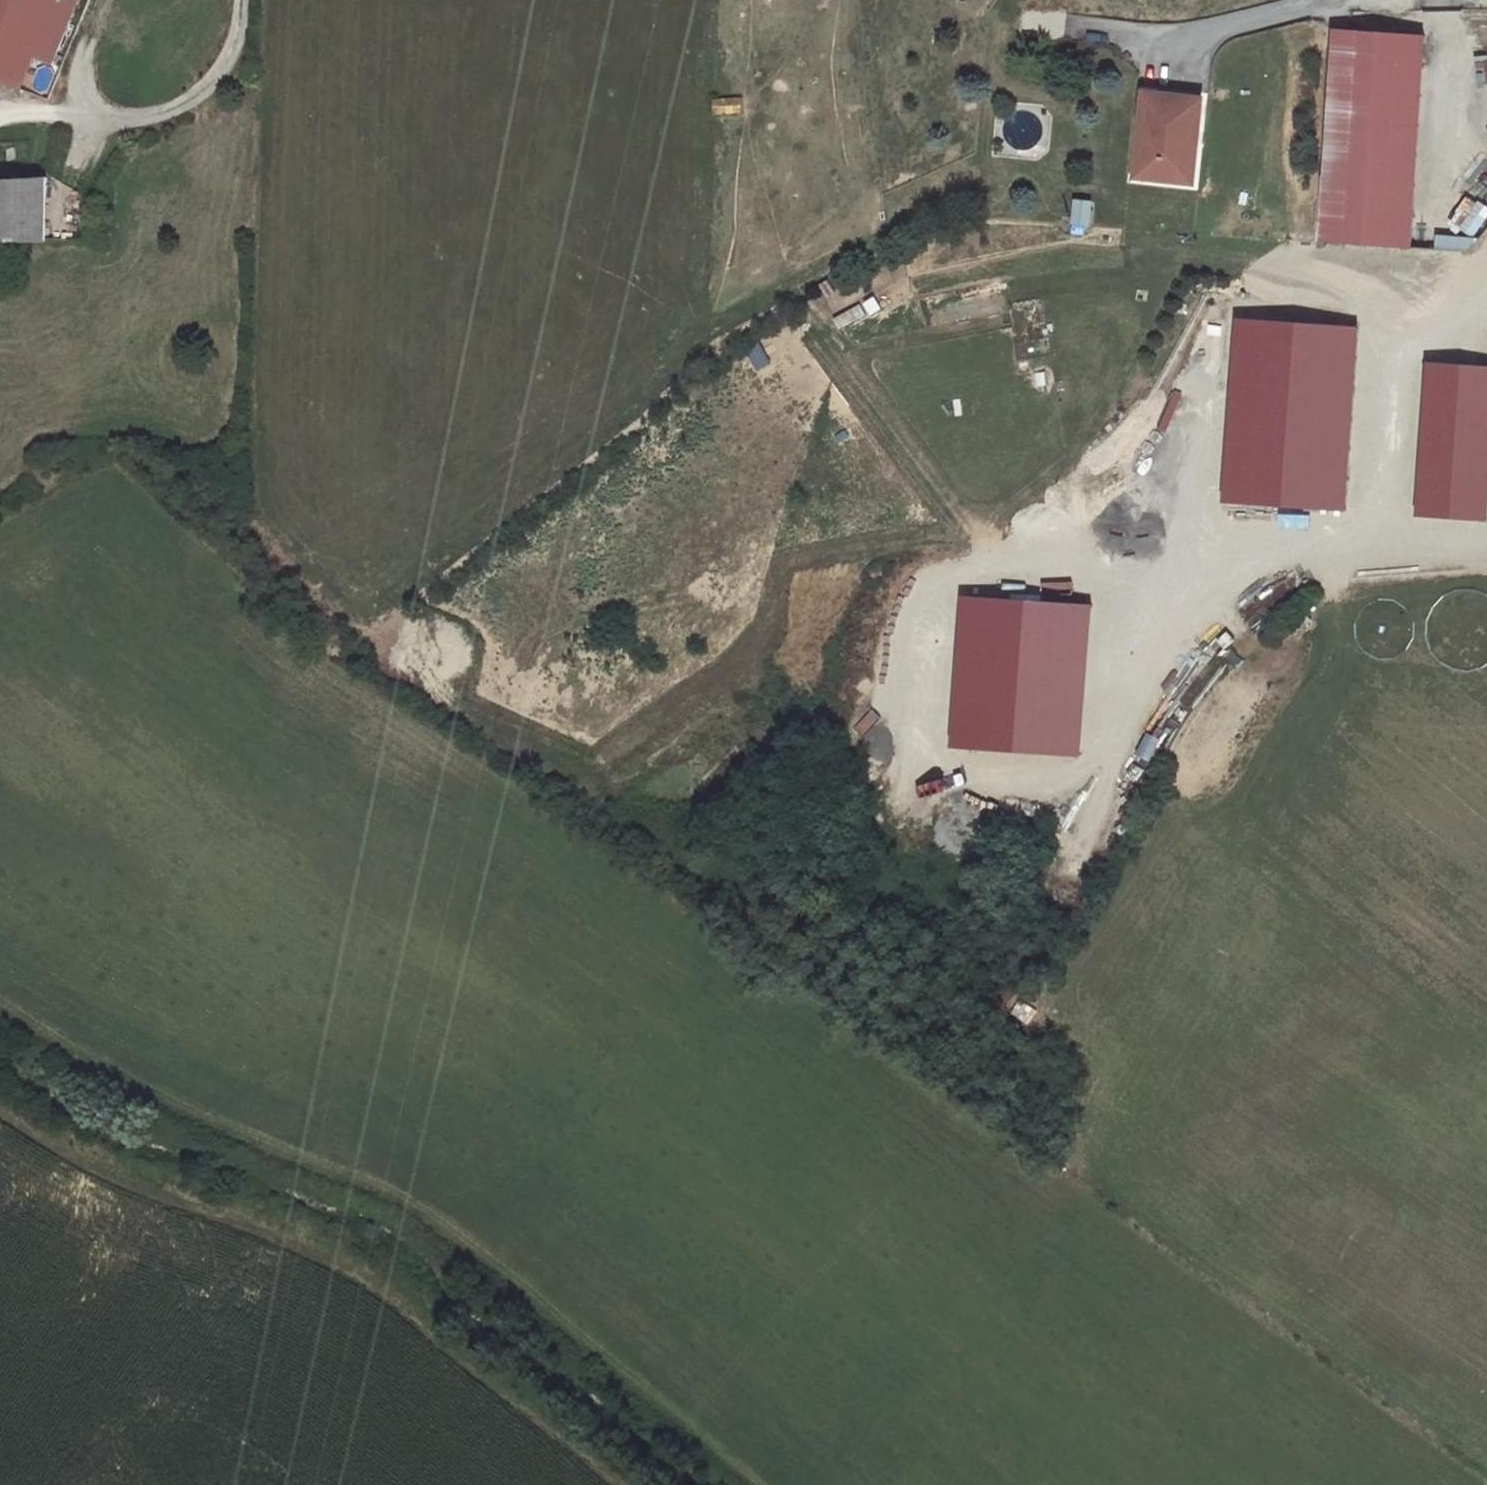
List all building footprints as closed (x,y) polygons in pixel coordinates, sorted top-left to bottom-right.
[(0,88),(0,100),(35,98),(53,0),(40,0),(0,88)] [(40,0),(0,0),(0,88),(40,0)] [(1310,238),(1403,245),(1421,38),(1330,28),(1310,238)] [(1194,98),(1135,90),(1123,172),(1183,178),(1194,98)] [(46,176),(0,177),(0,234),(48,236),(46,176)] [(1359,325),(1244,317),(1231,501),(1346,509),(1359,325)] [(1435,362),(1423,511),(1486,516),(1486,367),(1435,362)] [(1092,607),(969,599),(960,740),(1083,748),(1092,607)]
